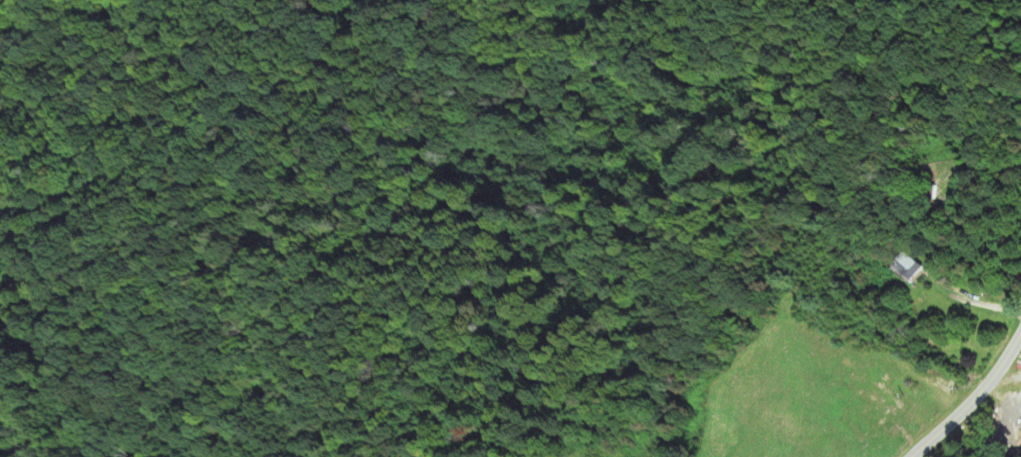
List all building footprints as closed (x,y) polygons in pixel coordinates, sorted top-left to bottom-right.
[(913,282),(924,267),(906,254),(895,269),(913,282)]
